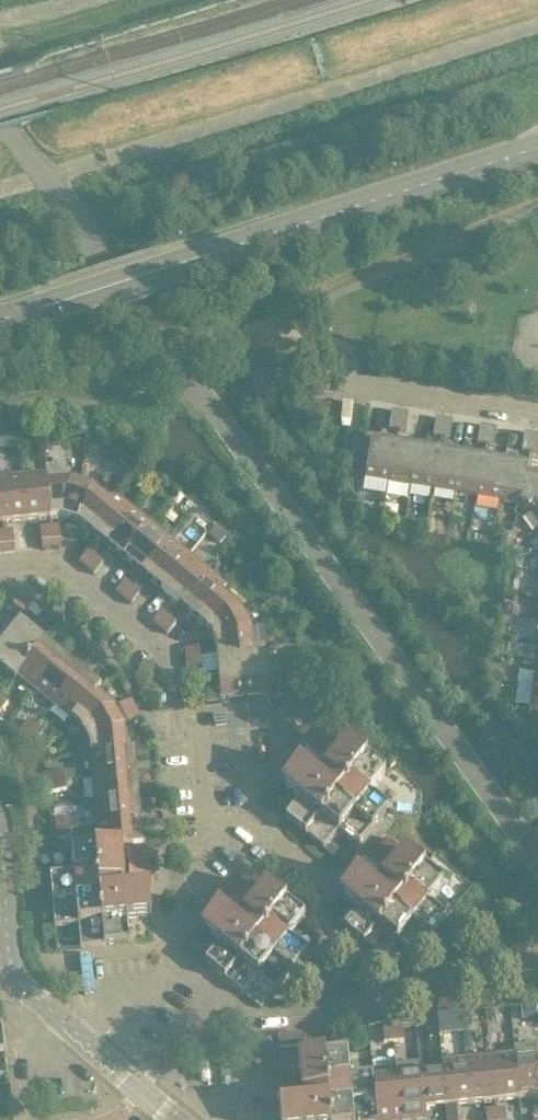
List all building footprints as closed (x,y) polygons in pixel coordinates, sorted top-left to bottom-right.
[(389,430),(397,431),(400,413),(392,412),(389,430)] [(408,415),(400,413),(397,431),(405,433),(408,415)] [(433,437),(441,439),(444,421),(436,419),(433,437)] [(452,422),(444,421),(441,439),(449,440),(452,422)] [(477,445),(485,446),(488,428),(480,426),(477,445)] [(496,429),(488,428),(485,446),(493,447),(496,429)] [(521,452),(530,453),(533,435),(524,434),(521,452)] [(533,435),(530,453),(537,455),(537,452),(537,436),(533,435)] [(18,447),(17,437),(0,438),(0,448),(18,447)] [(388,483),(395,444),(372,440),(365,479),(388,483)] [(388,483),(410,487),(417,448),(395,444),(388,483)] [(417,448),(410,487),(433,490),(439,452),(417,448)] [(433,490),(455,494),(461,455),(439,452),(433,490)] [(461,455),(455,494),(477,498),(483,459),(461,455)] [(477,498),(499,501),(505,463),(483,459),(477,498)] [(505,463),(499,501),(521,505),(526,471),(528,472),(529,466),(505,463)] [(528,509),(537,502),(537,473),(528,472),(526,471),(521,505),(528,509)] [(46,484),(47,484),(46,476),(21,478),(26,522),(49,519),(46,484)] [(0,480),(0,500),(2,524),(26,522),(21,478),(0,480)] [(70,482),(47,484),(46,484),(49,519),(59,518),(70,521),(81,485),(70,482)] [(110,504),(109,503),(91,488),(81,485),(70,521),(80,524),(88,531),(110,504)] [(114,496),(109,503),(110,504),(88,531),(106,546),(134,512),(114,496)] [(528,509),(537,524),(537,502),(528,509)] [(152,527),(134,512),(106,546),(124,561),(152,527)] [(59,526),(50,527),(52,541),(61,541),(59,526)] [(40,528),(41,542),(52,541),(50,527),(40,528)] [(170,542),(152,527),(124,561),(142,576),(170,542)] [(216,527),(209,536),(220,544),(226,537),(227,536),(222,531),(216,527)] [(3,532),(5,546),(14,545),(12,531),(3,532)] [(61,541),(52,541),(41,542),(42,551),(61,549),(61,541)] [(142,576),(161,591),(189,557),(170,542),(142,576)] [(5,546),(0,546),(0,555),(15,554),(14,545),(5,546)] [(78,563),(86,570),(95,558),(88,552),(78,563)] [(207,572),(189,557),(161,591),(179,606),(207,572)] [(103,564),(95,558),(86,570),(94,575),(103,564)] [(226,588),(207,572),(179,606),(197,621),(219,594),(220,594),(226,588)] [(115,593),(123,600),(132,588),(124,582),(115,593)] [(139,595),(132,588),(123,600),(130,606),(139,595)] [(219,594),(197,621),(205,627),(210,636),(244,619),(238,609),(220,594),(219,594)] [(32,606),(21,596),(20,596),(12,606),(23,615),(32,606)] [(152,623),(159,629),(168,618),(161,612),(152,623)] [(0,628),(0,637),(29,661),(45,642),(11,614),(0,628)] [(176,624),(168,618),(159,629),(167,635),(176,624)] [(216,656),(241,653),(251,652),(251,651),(249,628),(244,619),(210,636),(215,646),(216,656)] [(18,676),(17,676),(29,661),(0,637),(0,669),(14,680),(18,676)] [(45,642),(29,661),(17,676),(18,676),(35,691),(63,657),(45,642)] [(185,650),(186,660),(200,659),(199,649),(185,650)] [(265,650),(251,651),(251,652),(241,653),(245,697),(270,694),(265,650)] [(221,699),(245,697),(241,653),(216,656),(221,699)] [(35,691),(54,706),(81,672),(63,657),(35,691)] [(201,668),(200,659),(186,660),(187,670),(201,668)] [(54,706),(72,721),(94,694),(95,694),(101,687),(81,672),(54,706)] [(277,698),(289,697),(288,683),(275,684),(277,698)] [(207,691),(208,703),(220,702),(219,690),(207,691)] [(113,709),(95,694),(94,694),(72,721),(80,727),(85,736),(118,719),(113,709)] [(118,707),(123,716),(135,709),(131,701),(118,707)] [(135,709),(123,716),(127,725),(140,718),(135,709)] [(123,728),(118,719),(85,736),(90,746),(91,756),(126,752),(125,751),(123,728)] [(29,721),(19,732),(27,739),(36,727),(29,721)] [(44,733),(36,727),(27,739),(34,744),(44,733)] [(343,742),(328,730),(308,754),(323,766),(343,742)] [(323,851),(338,833),(357,847),(388,809),(370,794),(385,776),(346,745),(317,781),(298,766),(282,786),(300,801),(285,819),(304,835),(323,851)] [(134,750),(125,751),(126,752),(91,756),(93,779),(137,775),(134,750)] [(75,771),(64,773),(65,782),(76,781),(75,771)] [(50,774),(51,783),(65,782),(64,773),(50,774)] [(93,779),(95,803),(139,798),(137,775),(93,779)] [(66,792),(65,782),(51,783),(52,793),(66,792)] [(139,798),(95,803),(98,826),(141,822),(139,798)] [(55,821),(56,830),(70,829),(69,819),(55,821)] [(98,826),(100,850),(120,848),(120,849),(144,847),(141,822),(98,826)] [(71,839),(70,829),(56,830),(57,840),(71,839)] [(381,876),(401,852),(386,839),(366,864),(381,876)] [(100,850),(71,852),(73,876),(49,878),(54,928),(78,926),(80,949),(130,944),(127,921),(151,918),(148,892),(125,895),(120,849),(120,848),(100,850)] [(154,884),(151,850),(127,852),(130,886),(154,884)] [(358,911),(343,929),(381,961),(396,943),(415,957),(446,919),(428,904),(443,886),(404,854),(374,891),(357,876),(340,896),(358,911)] [(248,874),(222,904),(237,917),(263,886),(248,874)] [(266,889),(236,925),(218,910),(201,930),(220,945),(204,963),(243,995),(258,977),(276,992),(307,953),(289,938),(304,920),(266,889)] [(196,941),(190,948),(198,955),(204,948),(196,941)] [(536,1006),(522,1007),(523,1020),(536,1018),(537,1018),(537,1015),(536,1006)] [(446,1014),(438,1015),(440,1035),(463,1033),(462,1013),(446,1014)] [(392,1029),(394,1044),(403,1043),(402,1028),(392,1029)] [(394,1044),(392,1029),(382,1030),(384,1044),(394,1044)] [(302,1034),(278,1036),(279,1049),(303,1047),(302,1034)] [(374,1082),(373,1076),(350,1078),(347,1055),(298,1059),(302,1106),(279,1109),(280,1119),(378,1119),(374,1082)] [(495,1102),(518,1100),(515,1065),(516,1065),(515,1056),(490,1059),(495,1102)] [(490,1059),(467,1061),(471,1104),(495,1102),(490,1059)] [(293,1074),(292,1060),(274,1062),(278,1101),(297,1099),(295,1074),(293,1074)] [(446,1107),(471,1104),(467,1061),(442,1063),(443,1075),(446,1107)] [(516,1065),(515,1065),(518,1100),(528,1099),(537,1102),(537,1063),(516,1065)] [(424,1109),(425,1109),(440,1107),(446,1107),(443,1075),(437,1075),(421,1077),(424,1109)] [(397,1079),(401,1119),(426,1119),(425,1109),(424,1109),(421,1077),(397,1079)] [(374,1082),(378,1119),(401,1119),(397,1079),(374,1082)] [(497,1119),(506,1119),(505,1109),(496,1110),(497,1119)] [(486,1119),(497,1119),(496,1110),(486,1111),(486,1119)]
